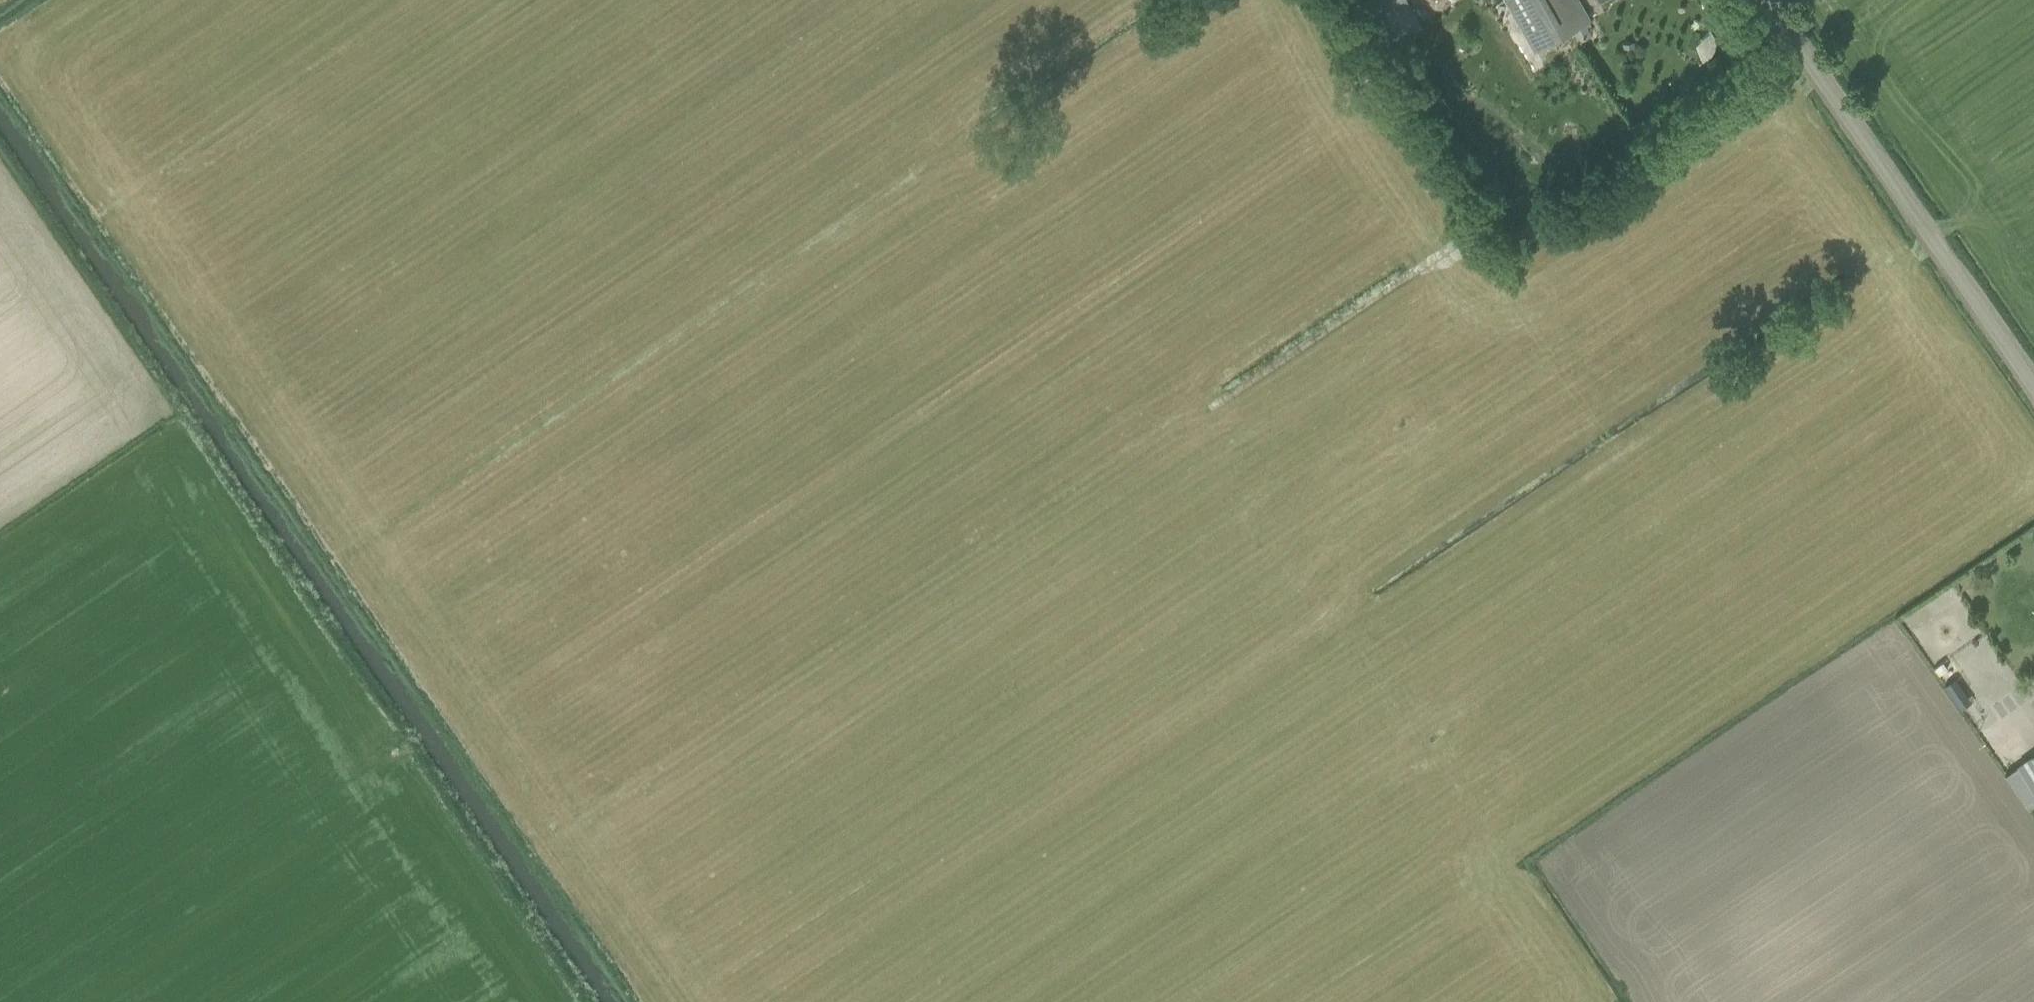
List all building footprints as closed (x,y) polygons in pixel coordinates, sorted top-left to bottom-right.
[(1534,53),(1575,30),(1587,23),(1591,21),(1580,0),(1505,0),(1534,53)] [(1587,23),(1575,30),(1581,40),(1593,33),(1587,23)] [(2007,775),(2030,807),(2033,805),(2033,756),(2007,775)]
